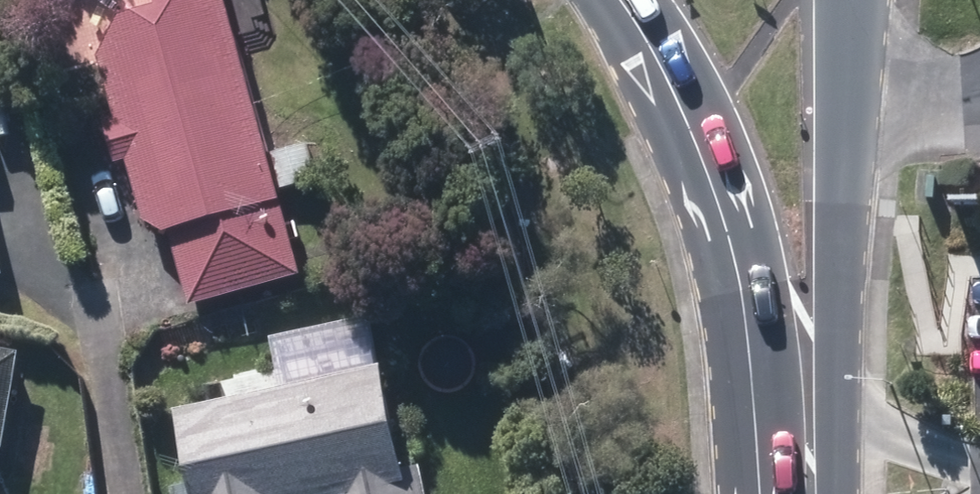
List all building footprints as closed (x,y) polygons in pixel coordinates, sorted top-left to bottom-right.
[(190,315),(298,285),(220,0),(150,0),(155,17),(121,27),(99,67),(143,229),(162,242),(168,241),(190,315)] [(269,161),(281,198),(308,190),(297,153),(269,161)] [(15,361),(0,359),(0,451),(15,361)] [(416,477),(402,482),(379,375),(174,422),(189,491),(180,493),(420,493),(416,477)]
